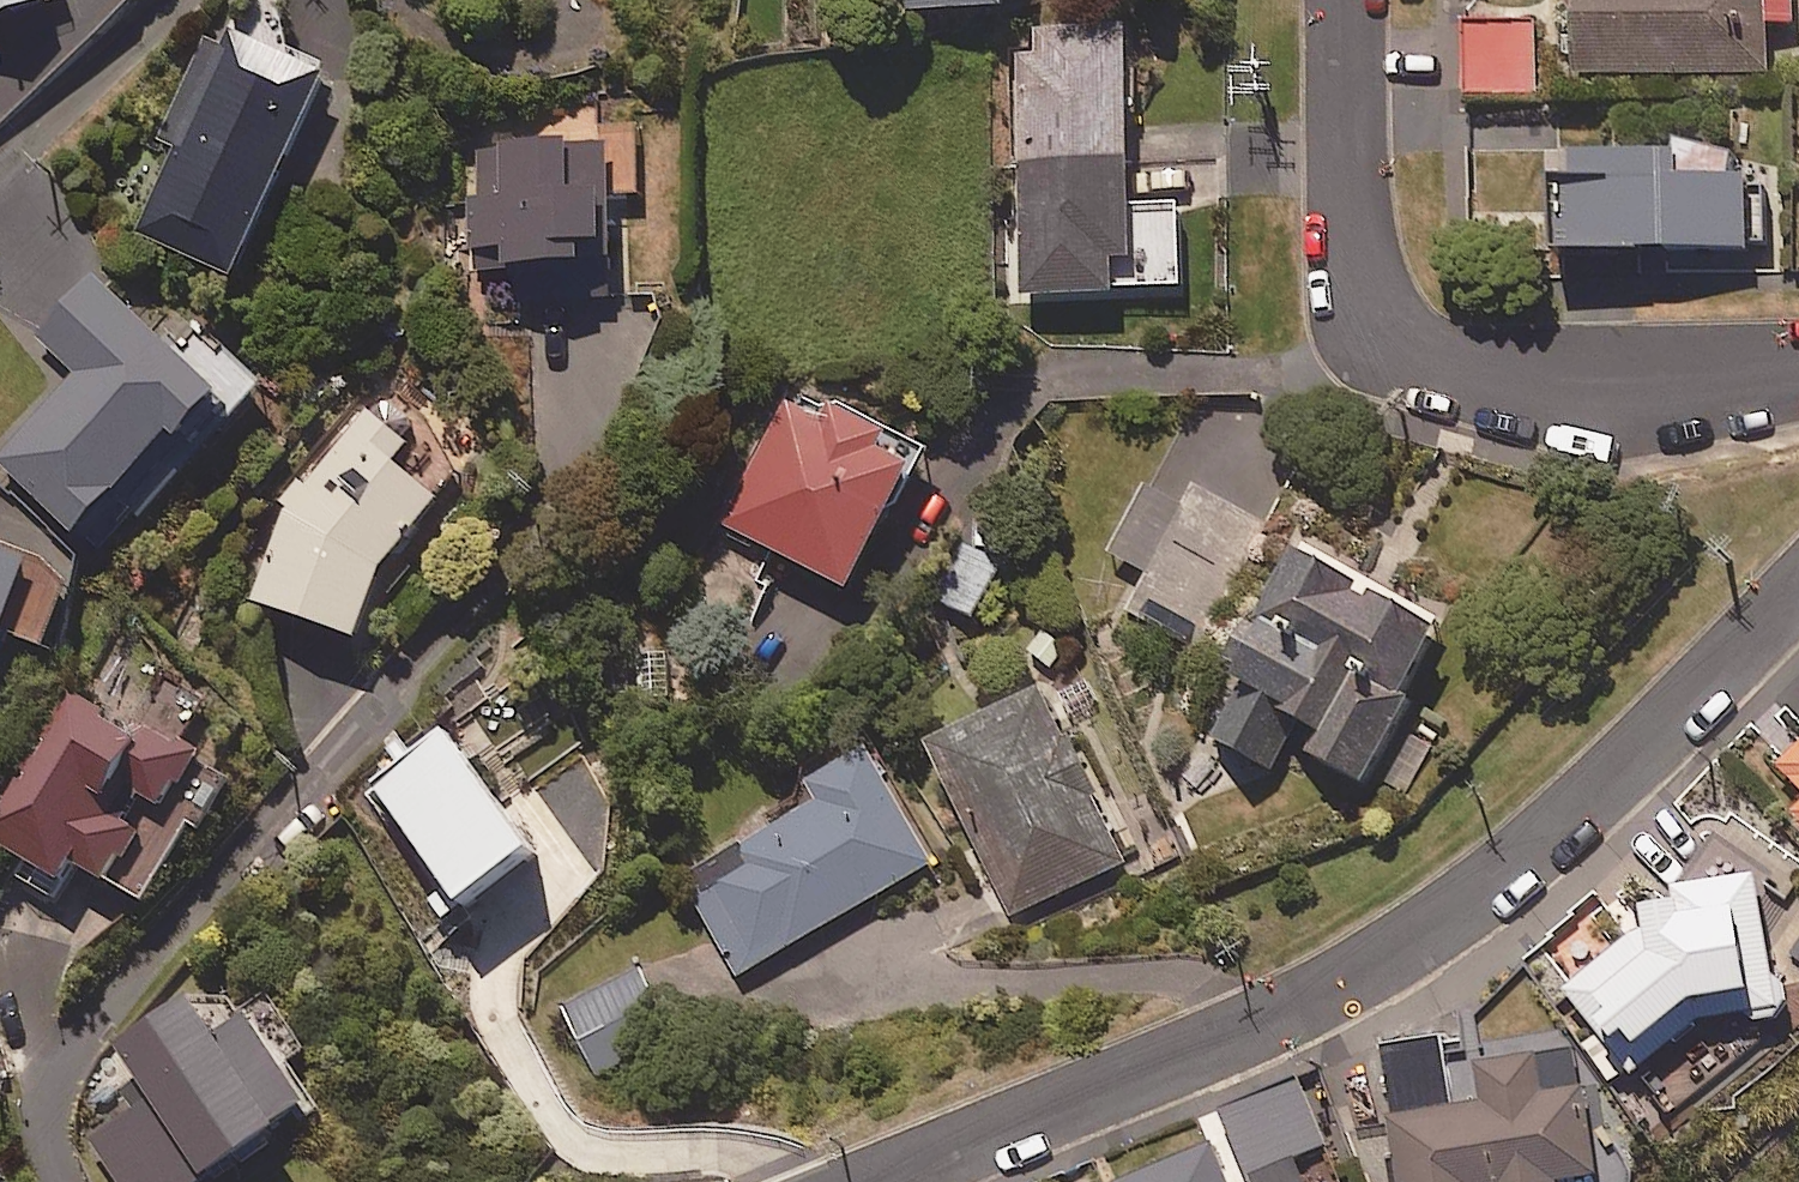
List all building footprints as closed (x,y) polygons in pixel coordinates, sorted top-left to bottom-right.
[(59,0),(0,0),(0,20),(59,0)] [(898,9),(1007,8),(1007,0),(898,0),(898,9)] [(1576,74),(1769,69),(1768,22),(1796,22),(1795,0),(1574,0),(1576,74)] [(1536,21),(1469,21),(1470,93),(1537,92),(1536,21)] [(327,76),(214,23),(160,140),(175,147),(136,232),(234,277),(327,76)] [(1127,25),(1044,28),(1045,53),(1017,54),(1026,297),(1184,292),(1182,207),(1133,209),(1127,25)] [(612,298),(608,120),(510,122),(511,142),(467,143),(470,270),(521,269),(522,300),(612,298)] [(1751,150),(1545,156),(1546,180),(1566,179),(1568,254),(1754,249),(1751,150)] [(95,278),(39,338),(79,374),(0,459),(0,464),(78,537),(118,494),(142,516),(264,385),(174,301),(149,328),(95,278)] [(927,451),(798,381),(721,523),(851,592),(927,451)] [(363,639),(386,571),(442,501),(397,468),(418,440),(372,405),(310,488),(295,477),(267,513),(280,523),(253,602),(363,639)] [(1182,502),(1152,485),(1113,551),(1148,572),(1126,609),(1188,645),(1261,521),(1194,481),(1182,502)] [(1448,617),(1307,541),(1246,653),(1257,659),(1221,725),(1280,757),(1307,708),(1333,721),(1321,743),(1373,771),(1419,688),(1412,684),(1448,617)] [(1002,568),(968,547),(937,596),(970,618),(1002,568)] [(0,553),(0,645),(32,566),(0,553)] [(118,646),(84,702),(70,694),(0,812),(0,849),(59,885),(73,862),(144,904),(191,825),(201,831),(231,781),(180,751),(210,701),(118,646)] [(1126,862),(1048,694),(936,746),(1013,914),(1126,862)] [(516,697),(493,698),(367,790),(463,922),(583,834),(571,819),(598,800),(567,757),(540,776),(519,747),(516,697)] [(936,863),(871,749),(808,785),(818,803),(685,878),(741,975),(936,863)] [(1783,767),(1798,784),(1798,751),(1783,767)] [(1782,1009),(1757,879),(1688,892),(1678,915),(1568,988),(1603,1032),(1585,1046),(1618,1087),(1696,1025),(1782,1009)] [(671,1032),(637,967),(561,1007),(595,1072),(671,1032)] [(270,997),(213,1036),(187,999),(121,1044),(149,1084),(83,1129),(119,1181),(204,1181),(314,1106),(285,1064),(306,1050),(270,997)] [(1537,1052),(1479,1062),(1486,1104),(1392,1120),(1403,1181),(1561,1181),(1600,1175),(1585,1088),(1545,1095),(1537,1052)] [(1213,1146),(1128,1181),(1229,1181),(1213,1146)]
